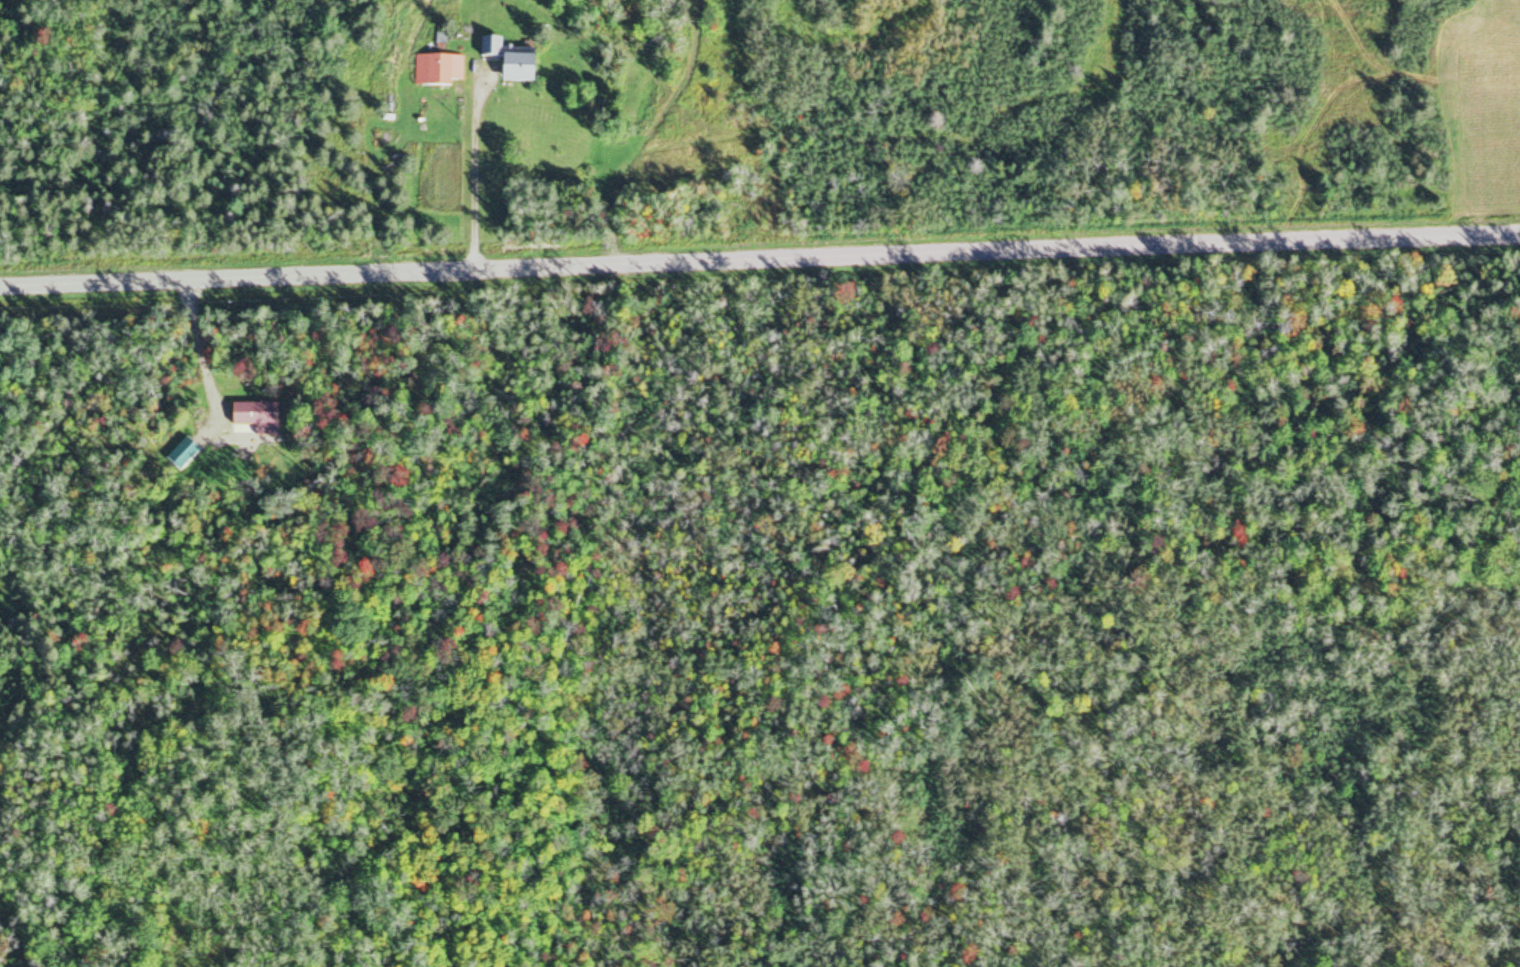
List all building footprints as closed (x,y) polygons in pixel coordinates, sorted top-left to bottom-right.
[(537,48),(504,47),(504,37),(484,37),(483,57),(504,58),(504,82),(536,82),(537,48)] [(453,85),(453,55),(430,55),(430,85),(453,85)] [(279,400),(235,400),(235,422),(258,422),(258,433),(279,433),(279,400)]
